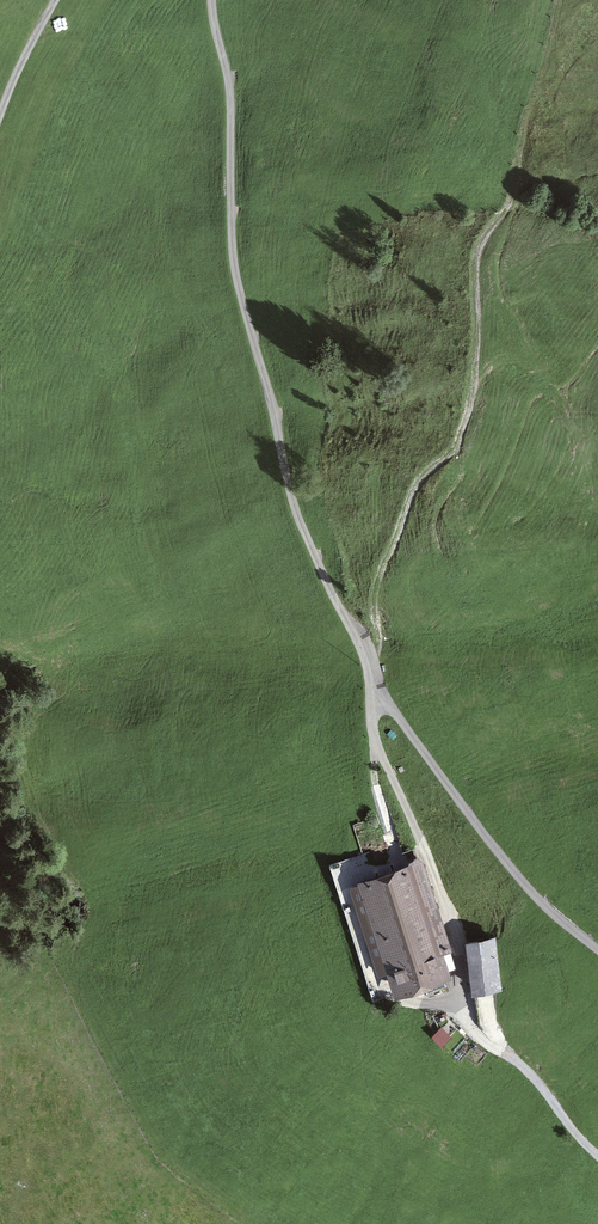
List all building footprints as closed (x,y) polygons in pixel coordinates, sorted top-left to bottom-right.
[(392,817),(385,818),(388,832),(396,830),(392,817)] [(418,864),(355,883),(382,970),(391,967),(398,992),(447,977),(440,953),(446,952),(418,864)] [(495,939),(473,942),(479,990),(501,987),(495,939)] [(442,1022),(433,1031),(444,1041),(453,1031),(442,1022)]
